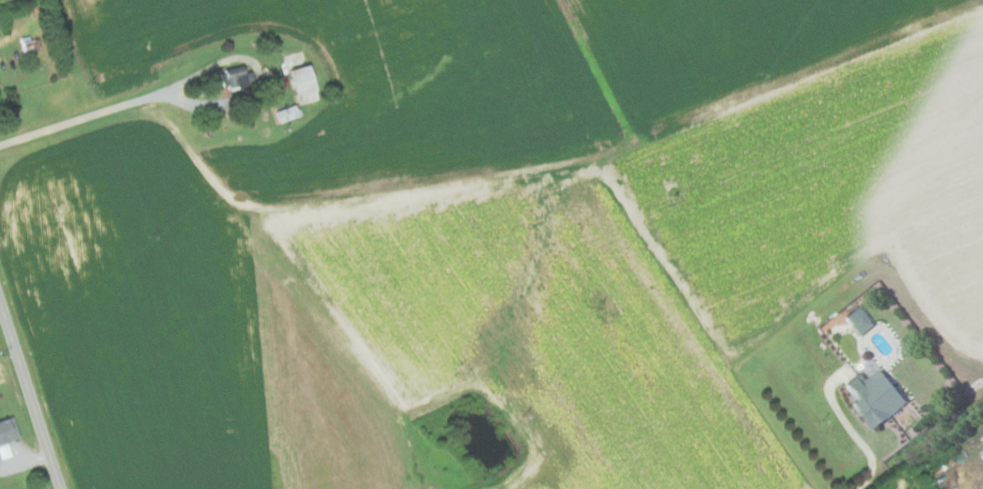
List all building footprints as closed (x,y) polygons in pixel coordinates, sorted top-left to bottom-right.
[(315,100),(306,65),(285,70),(294,105),(315,100)] [(273,110),(276,122),(296,117),(293,105),(273,110)] [(860,336),(875,323),(859,304),(843,316),(860,336)] [(907,401),(880,367),(865,379),(859,372),(844,384),(856,399),(852,402),(872,428),(907,401)]
